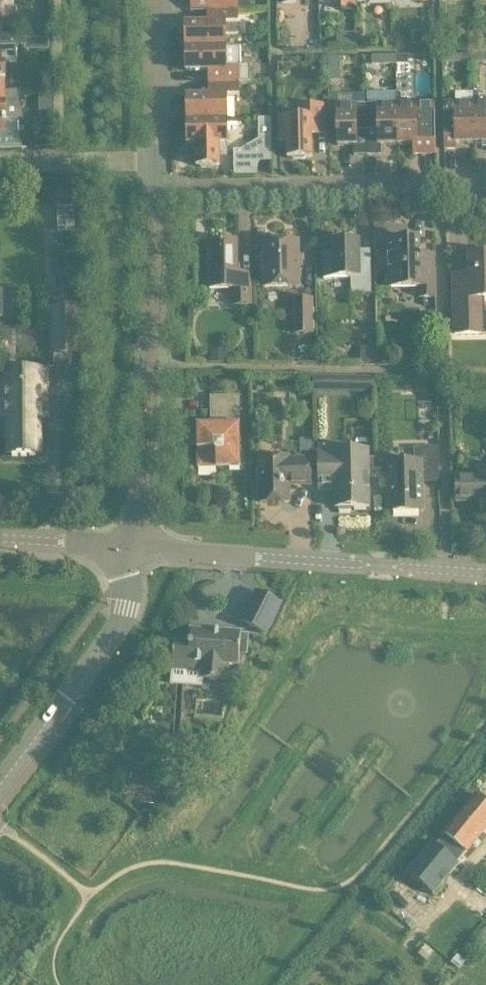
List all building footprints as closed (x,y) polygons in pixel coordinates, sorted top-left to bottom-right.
[(16,26),(16,9),(4,9),(4,0),(0,0),(0,27),(16,26)] [(212,11),(238,10),(237,0),(212,0),(212,11)] [(331,3),(341,2),(341,10),(356,10),(356,2),(356,0),(331,0),(331,3)] [(238,10),(212,11),(212,23),(185,24),(186,48),(226,47),(226,35),(238,34),(238,10)] [(49,39),(25,40),(25,46),(25,51),(49,50),(49,39)] [(17,47),(0,46),(0,92),(4,92),(4,79),(5,79),(5,64),(17,64),(17,47)] [(226,47),(186,48),(186,72),(213,71),(214,84),(239,83),(251,83),(250,66),(240,66),(240,47),(226,47)] [(473,63),(473,54),(461,54),(447,55),(446,59),(442,59),(442,64),(473,63)] [(485,54),(473,54),(473,63),(485,63),(485,54)] [(396,56),(396,65),(409,64),(408,55),(396,56)] [(396,65),(396,56),(372,56),(372,65),(396,65)] [(239,83),(214,84),(214,96),(187,97),(187,120),(227,120),(227,97),(239,97),(239,83)] [(0,92),(0,150),(23,149),(23,148),(18,148),(18,137),(18,119),(24,119),(17,92),(4,92),(0,92)] [(475,143),(474,103),(443,103),(444,149),(456,149),(456,143),(475,143)] [(474,103),(475,143),(485,143),(485,103),(474,103)] [(397,104),(367,105),(367,131),(368,155),(378,155),(377,145),(397,144),(397,104)] [(397,104),(397,144),(413,144),(413,155),(436,154),(435,104),(397,104)] [(287,118),(278,118),(279,142),(287,142),(287,158),(312,158),(312,131),(325,130),(324,118),(324,105),(300,106),(300,118),(291,118),(287,118)] [(367,131),(367,105),(336,106),(337,145),(354,145),(354,156),(368,155),(367,131)] [(241,150),(234,150),(234,176),(257,175),(259,162),(271,162),(271,119),(259,119),(259,139),(241,150)] [(228,153),(227,120),(187,120),(188,145),(196,144),(196,166),(220,166),(220,154),(228,153)] [(75,232),(75,208),(64,208),(65,232),(75,232)] [(419,240),(387,240),(388,288),(419,287),(419,298),(435,298),(434,262),(420,263),(419,240)] [(333,253),(322,253),(322,279),(351,279),(351,294),(371,293),(371,268),(359,268),(358,241),(333,241),(333,253)] [(298,242),(262,243),(263,288),(299,287),(298,242)] [(202,260),(201,263),(201,271),(203,274),(206,275),(209,275),(210,290),(232,289),(232,305),(251,305),(251,275),(237,275),(237,243),(209,244),(209,258),(205,259),(202,260)] [(454,286),(454,314),(454,335),(485,335),(485,334),(485,312),(485,298),(485,255),(469,255),(470,286),(454,286)] [(314,299),(293,299),(294,334),(315,334),(314,299)] [(375,350),(361,350),(361,363),(375,363),(375,350)] [(46,369),(2,370),(2,419),(9,418),(10,454),(40,454),(40,418),(46,418),(46,369)] [(313,377),(313,389),(329,388),(329,377),(313,377)] [(212,425),(197,425),(198,468),(240,467),(239,397),(211,398),(212,425)] [(414,463),(389,463),(390,511),(422,511),(421,476),(439,475),(439,447),(414,448),(414,463)] [(368,450),(318,451),(319,490),(335,490),(335,508),(369,507),(368,450)] [(288,458),(259,458),(260,503),(289,503),(289,486),(311,485),(310,460),(288,460),(288,458)] [(455,477),(456,502),(481,501),(481,518),(485,517),(485,469),(480,469),(480,476),(455,477)] [(255,591),(240,622),(267,636),(282,605),(255,591)] [(174,642),(172,670),(202,672),(201,679),(223,681),(224,665),(238,666),(239,655),(247,655),(248,635),(240,634),(191,630),(190,643),(174,642)] [(443,834),(445,835),(436,845),(432,842),(407,873),(432,895),(458,863),(467,853),(466,852),(485,827),(485,803),(476,795),(443,834)]
